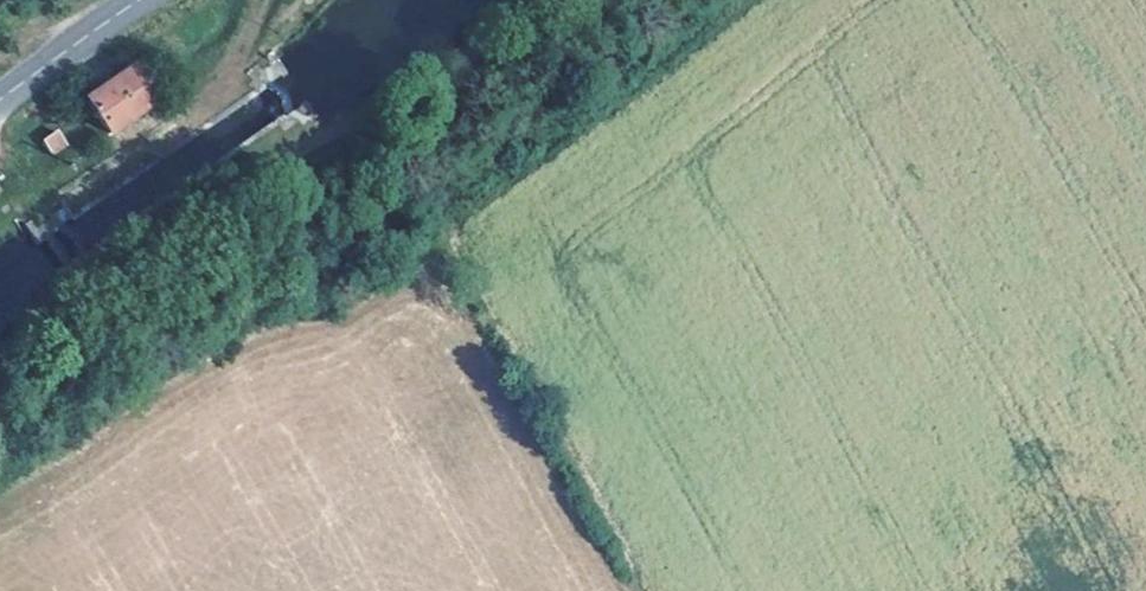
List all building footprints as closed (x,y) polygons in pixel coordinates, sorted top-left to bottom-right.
[(151,88),(126,55),(76,89),(102,125),(151,88)] [(42,138),(52,155),(69,145),(59,128),(42,138)]
